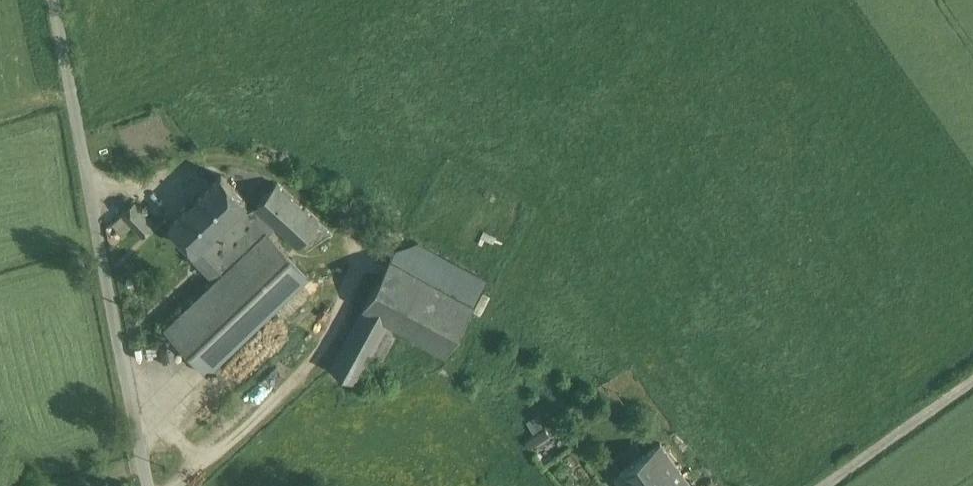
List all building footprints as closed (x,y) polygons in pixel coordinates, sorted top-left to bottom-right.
[(221,173),(170,222),(196,248),(199,245),(243,203),(247,199),(221,173)] [(277,182),(255,205),(277,224),(298,244),(319,221),(277,182)] [(243,203),(199,245),(223,270),(267,229),(269,231),(277,224),(255,205),(248,209),(243,203)] [(223,270),(164,326),(207,371),(310,274),(269,231),(267,229),(223,270)] [(398,247),(393,257),(474,303),(485,284),(414,244),(398,247)] [(393,257),(391,257),(364,307),(388,321),(399,328),(445,354),(474,303),(393,257)] [(364,307),(330,367),(355,381),(370,354),(388,321),(364,307)] [(388,321),(370,354),(382,361),(399,328),(388,321)] [(544,425),(523,439),(530,449),(551,435),(544,425)] [(660,442),(615,475),(623,485),(692,485),(660,442)]
